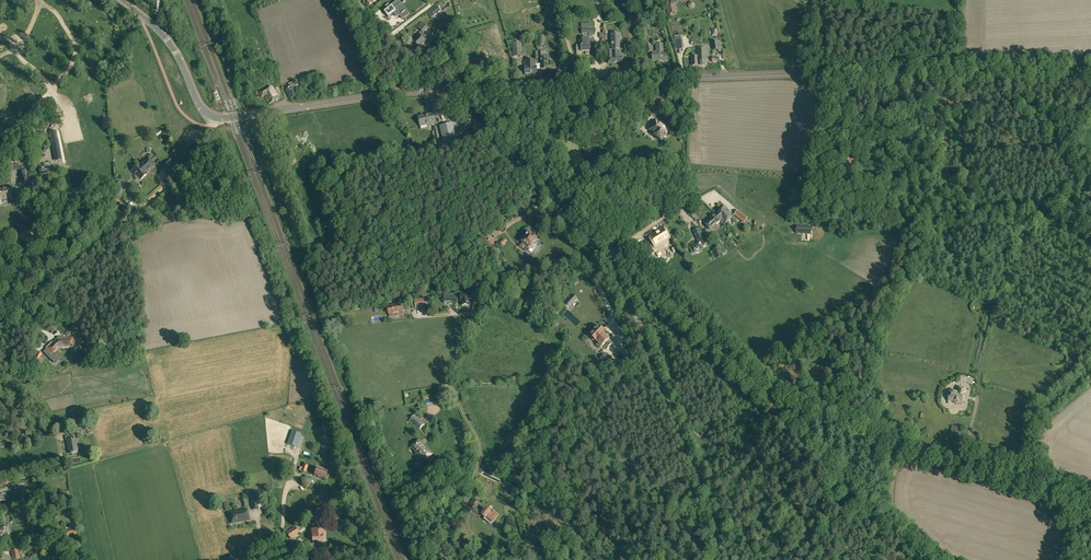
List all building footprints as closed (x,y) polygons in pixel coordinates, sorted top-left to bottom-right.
[(401,5),(397,0),(391,5),(391,6),(383,12),(387,18),(393,14),(396,18),(398,16),(401,19),(405,15),(399,7),(401,5)] [(422,12),(410,6),(408,11),(413,13),(411,17),(418,20),(422,12)] [(431,10),(435,15),(441,11),(438,6),(431,10)] [(669,14),(669,17),(673,16),(673,13),(677,12),(676,6),(671,7),(671,8),(668,9),(667,6),(664,7),(664,10),(666,9),(667,14),(669,14)] [(436,15),(439,20),(442,18),(441,16),(445,14),(442,10),(436,15)] [(417,27),(424,33),(428,28),(422,22),(417,27)] [(589,33),(589,34),(592,34),(592,33),(592,25),(588,25),(588,28),(582,28),(582,33),(589,33)] [(414,42),(419,47),(428,38),(426,35),(425,36),(422,33),(420,35),(419,34),(416,37),(417,38),(414,42)] [(607,50),(608,63),(624,62),(623,57),(620,57),(620,49),(619,33),(611,33),(612,49),(607,50)] [(586,51),(586,53),(589,53),(589,51),(590,51),(590,50),(595,49),(595,44),(588,45),(588,35),(582,35),(583,45),(577,45),(577,51),(582,51),(582,52),(586,51)] [(675,40),(676,50),(684,49),(683,39),(675,40)] [(711,42),(713,51),(722,49),(721,40),(711,42)] [(512,42),(513,57),(522,56),(522,41),(512,42)] [(652,52),(653,60),(667,60),(667,55),(664,55),(663,44),(656,44),(657,52),(652,52)] [(707,65),(707,53),(706,48),(697,48),(697,53),(697,56),(698,65),(707,65)] [(537,64),(537,68),(541,68),(541,69),(548,69),(548,54),(541,55),(541,59),(541,64),(537,64)] [(525,60),(525,74),(537,73),(537,68),(537,64),(537,60),(525,60)] [(285,89),(290,99),(299,94),(297,91),(301,89),(298,84),(295,85),(293,81),(288,84),(290,87),(285,89)] [(265,96),(269,104),(279,98),(272,86),(259,93),(262,98),(265,96)] [(650,97),(663,96),(662,88),(649,90),(650,95),(650,97)] [(655,105),(662,110),(666,103),(665,102),(667,100),(664,99),(663,101),(660,98),(658,101),(655,105)] [(418,117),(420,126),(436,122),(433,113),(418,117)] [(661,141),(664,143),(667,138),(665,137),(670,130),(656,120),(655,119),(650,125),(651,126),(648,130),(654,133),(653,135),(661,141)] [(445,149),(446,152),(451,151),(458,150),(456,144),(458,143),(466,141),(470,145),(476,138),(464,126),(458,133),(455,134),(453,123),(440,126),(444,146),(438,147),(439,150),(445,149)] [(55,131),(49,132),(52,148),(55,161),(56,161),(60,160),(62,160),(58,140),(57,140),(55,131)] [(145,161),(140,166),(139,167),(144,173),(145,172),(151,167),(152,167),(155,165),(152,161),(151,161),(149,158),(148,158),(145,161)] [(164,166),(171,172),(176,166),(169,160),(164,166)] [(20,170),(21,182),(28,181),(27,168),(20,169),(19,164),(13,165),(13,164),(5,165),(6,172),(13,172),(13,170),(20,170)] [(40,165),(41,174),(51,173),(50,167),(48,167),(48,164),(40,165)] [(132,170),(140,179),(147,174),(145,172),(144,173),(139,167),(140,166),(139,164),(132,170)] [(115,186),(121,193),(126,189),(120,182),(115,186)] [(12,199),(11,189),(0,190),(0,200),(12,199)] [(167,197),(169,199),(176,193),(173,191),(167,197)] [(112,208),(114,210),(121,204),(114,196),(109,200),(114,206),(112,208)] [(721,220),(724,224),(733,215),(725,206),(715,214),(721,220)] [(744,223),(747,218),(737,211),(734,216),(744,223)] [(704,223),(710,230),(721,220),(715,214),(711,218),(710,218),(704,223)] [(796,233),(811,234),(812,226),(797,225),(796,233)] [(483,236),(490,250),(496,247),(492,239),(491,239),(490,237),(493,235),(495,238),(501,234),(497,227),(491,231),(491,232),(488,233),(483,236)] [(689,247),(692,254),(696,252),(696,253),(697,253),(698,253),(699,252),(699,251),(708,247),(705,240),(704,240),(699,228),(693,231),(699,243),(692,246),(689,247)] [(662,229),(651,236),(656,244),(667,237),(662,229)] [(702,232),(705,239),(711,236),(708,229),(702,232)] [(530,247),(534,249),(537,245),(535,244),(536,244),(538,241),(538,240),(536,239),(529,233),(519,247),(523,249),(525,247),(529,249),(530,247)] [(648,256),(654,253),(651,248),(645,251),(648,256)] [(448,303),(457,303),(457,296),(455,296),(455,293),(448,293),(448,297),(444,297),(444,303),(448,303)] [(462,301),(462,305),(469,305),(469,301),(474,301),(473,293),(464,294),(464,296),(460,296),(461,301),(462,301)] [(524,304),(533,307),(535,303),(529,301),(531,298),(527,296),(524,304)] [(427,298),(415,301),(416,309),(429,307),(427,298)] [(402,303),(387,306),(389,316),(390,316),(390,318),(404,315),(403,311),(405,311),(404,304),(402,305),(402,303)] [(596,345),(600,348),(610,338),(604,332),(604,331),(599,326),(597,328),(595,327),(592,330),(594,332),(590,336),(590,337),(590,338),(593,341),(595,340),(596,341),(598,343),(596,345)] [(47,350),(52,355),(56,351),(55,351),(58,349),(57,347),(57,346),(59,345),(62,344),(62,348),(73,347),(73,345),(74,344),(74,343),(74,341),(73,340),(73,339),(73,338),(66,339),(66,337),(58,338),(58,341),(57,341),(56,341),(55,341),(54,342),(53,343),(51,345),(51,344),(48,347),(49,348),(47,350)] [(35,358),(43,361),(44,359),(40,357),(42,354),(37,351),(35,355),(36,356),(35,358)] [(605,353),(600,358),(610,368),(615,363),(612,360),(613,359),(608,355),(608,356),(605,353)] [(947,401),(963,405),(966,388),(957,386),(956,391),(950,390),(949,393),(948,393),(947,397),(948,398),(947,401)] [(874,418),(878,418),(879,413),(880,413),(881,399),(873,399),(872,412),(874,412),(874,418)] [(410,420),(420,429),(425,424),(415,414),(410,420)] [(73,422),(75,432),(87,430),(86,424),(85,420),(73,422)] [(949,437),(959,440),(962,428),(952,425),(949,437)] [(326,445),(331,443),(328,434),(323,436),(326,445)] [(67,440),(69,453),(78,451),(77,441),(78,441),(77,435),(70,436),(70,435),(65,436),(66,440),(67,440)] [(411,447),(425,461),(434,453),(420,438),(411,447)] [(301,470),(306,472),(308,465),(299,463),(297,469),(301,470)] [(314,475),(325,479),(327,471),(317,467),(316,468),(314,467),(312,472),(315,473),(314,475)] [(470,506),(474,509),(479,502),(475,499),(470,506)] [(484,519),(491,524),(496,518),(498,516),(493,512),(494,512),(488,507),(482,515),(485,517),(484,519)] [(230,513),(232,523),(249,520),(247,509),(230,513)] [(68,535),(68,538),(71,537),(71,535),(76,534),(75,526),(71,527),(71,530),(66,531),(67,535),(68,535)] [(290,539),(299,533),(295,527),(294,528),(286,533),(290,539)] [(313,541),(313,544),(322,543),(322,540),(322,536),(321,536),(321,533),(323,533),(323,529),(312,530),(313,541)] [(11,550),(13,559),(20,558),(18,549),(11,550)]
